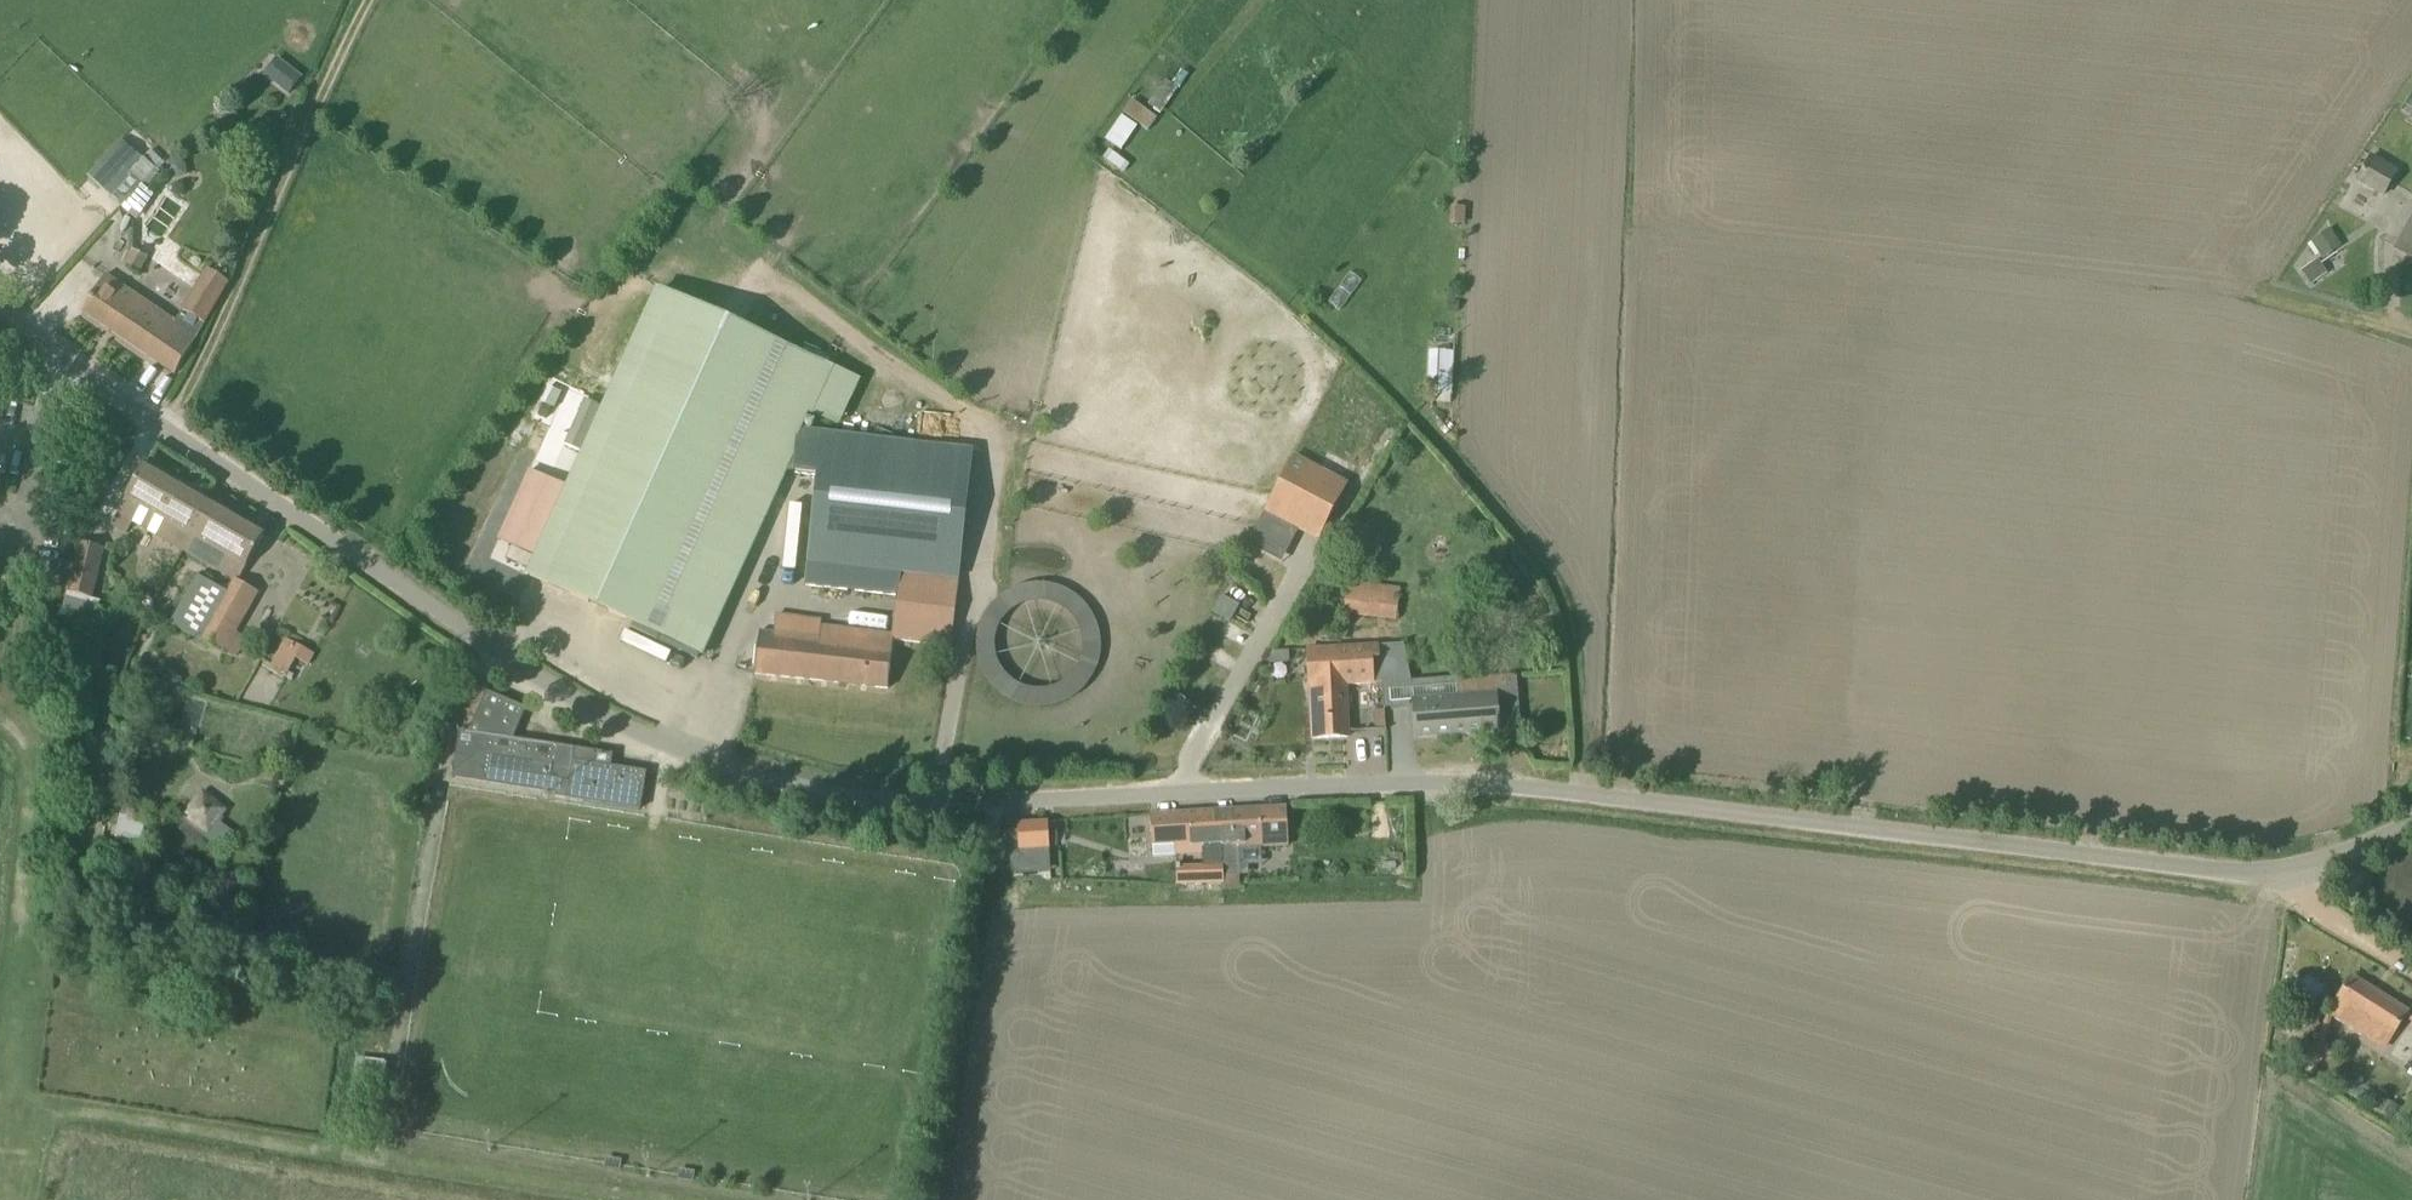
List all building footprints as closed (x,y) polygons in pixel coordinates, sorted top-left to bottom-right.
[(276,58),(263,75),(287,93),(300,76),(276,58)] [(1131,98),(1104,136),(1120,148),(1138,122),(1147,128),(1156,116),(1131,98)] [(143,159),(137,155),(122,140),(89,176),(122,206),(141,184),(144,187),(165,164),(150,151),(143,159)] [(2383,196),(2397,171),(2372,156),(2357,182),(2383,196)] [(1451,207),(1450,225),(1466,225),(1466,207),(1451,207)] [(2394,249),(2411,259),(2411,218),(2394,249)] [(140,274),(148,258),(132,249),(123,265),(140,274)] [(175,374),(197,337),(230,282),(206,268),(171,328),(151,314),(155,308),(127,289),(124,294),(102,280),(82,311),(175,374)] [(685,647),(668,639),(798,352),(660,289),(530,576),(512,568),(498,599),(671,678),(685,647)] [(1430,352),(1429,394),(1453,395),(1454,353),(1430,352)] [(583,398),(561,446),(577,454),(599,406),(583,398)] [(836,436),(802,432),(800,432),(795,472),(819,475),(814,517),(805,586),(898,597),(902,572),(958,578),(972,451),(836,436)] [(1294,457),(1265,514),(1319,542),(1348,485),(1294,457)] [(183,550),(183,549),(190,538),(211,501),(146,463),(126,498),(117,527),(127,532),(132,522),(183,550)] [(548,478),(526,527),(544,535),(565,486),(548,478)] [(211,501),(190,538),(245,569),(266,532),(211,501)] [(2376,523),(2376,513),(2351,512),(2351,523),(2376,523)] [(80,545),(68,593),(91,598),(103,551),(80,545)] [(951,642),(958,578),(902,572),(898,597),(894,635),(894,636),(951,642)] [(199,575),(172,624),(200,641),(228,592),(199,575)] [(228,592),(200,641),(224,654),(237,632),(224,625),(246,586),(238,582),(235,580),(228,592)] [(1348,582),(1344,615),(1397,621),(1401,589),(1348,582)] [(994,635),(1010,684),(1034,684),(1033,703),(1046,699),(1057,699),(1095,687),(1095,633),(1079,584),(1037,584),(984,601),(994,632),(994,635)] [(888,689),(894,636),(894,635),(821,626),(820,639),(760,631),(755,674),(888,689)] [(310,664),(315,655),(284,638),(269,666),(288,676),(297,658),(310,664)] [(1370,660),(1371,684),(1410,682),(1410,681),(1404,644),(1377,645),(1378,659),(1370,660)] [(1378,659),(1377,645),(1308,649),(1311,716),(1312,716),(1316,715),(1317,738),(1348,737),(1346,685),(1371,684),(1370,660),(1378,659)] [(1411,701),(1414,738),(1520,730),(1515,676),(1457,680),(1459,697),(1411,701)] [(526,708),(486,691),(469,731),(459,730),(452,778),(453,778),(454,771),(557,787),(555,797),(640,811),(646,772),(611,766),(613,754),(514,738),(526,708)] [(182,815),(207,836),(228,810),(202,789),(182,815)] [(1239,886),(1238,848),(1288,846),(1286,807),(1284,807),(1214,811),(1215,827),(1221,826),(1222,842),(1224,883),(1224,886),(1239,886)] [(1215,827),(1214,811),(1152,815),(1150,814),(1152,853),(1174,852),(1213,850),(1213,864),(1203,864),(1204,883),(1224,883),(1222,842),(1221,826),(1215,827)] [(1049,848),(1048,822),(1018,824),(1019,850),(1049,848)] [(2389,1004),(2390,1002),(2352,977),(2336,1002),(2375,1026),(2377,1024),(2389,1032),(2402,1012),(2389,1004)]
